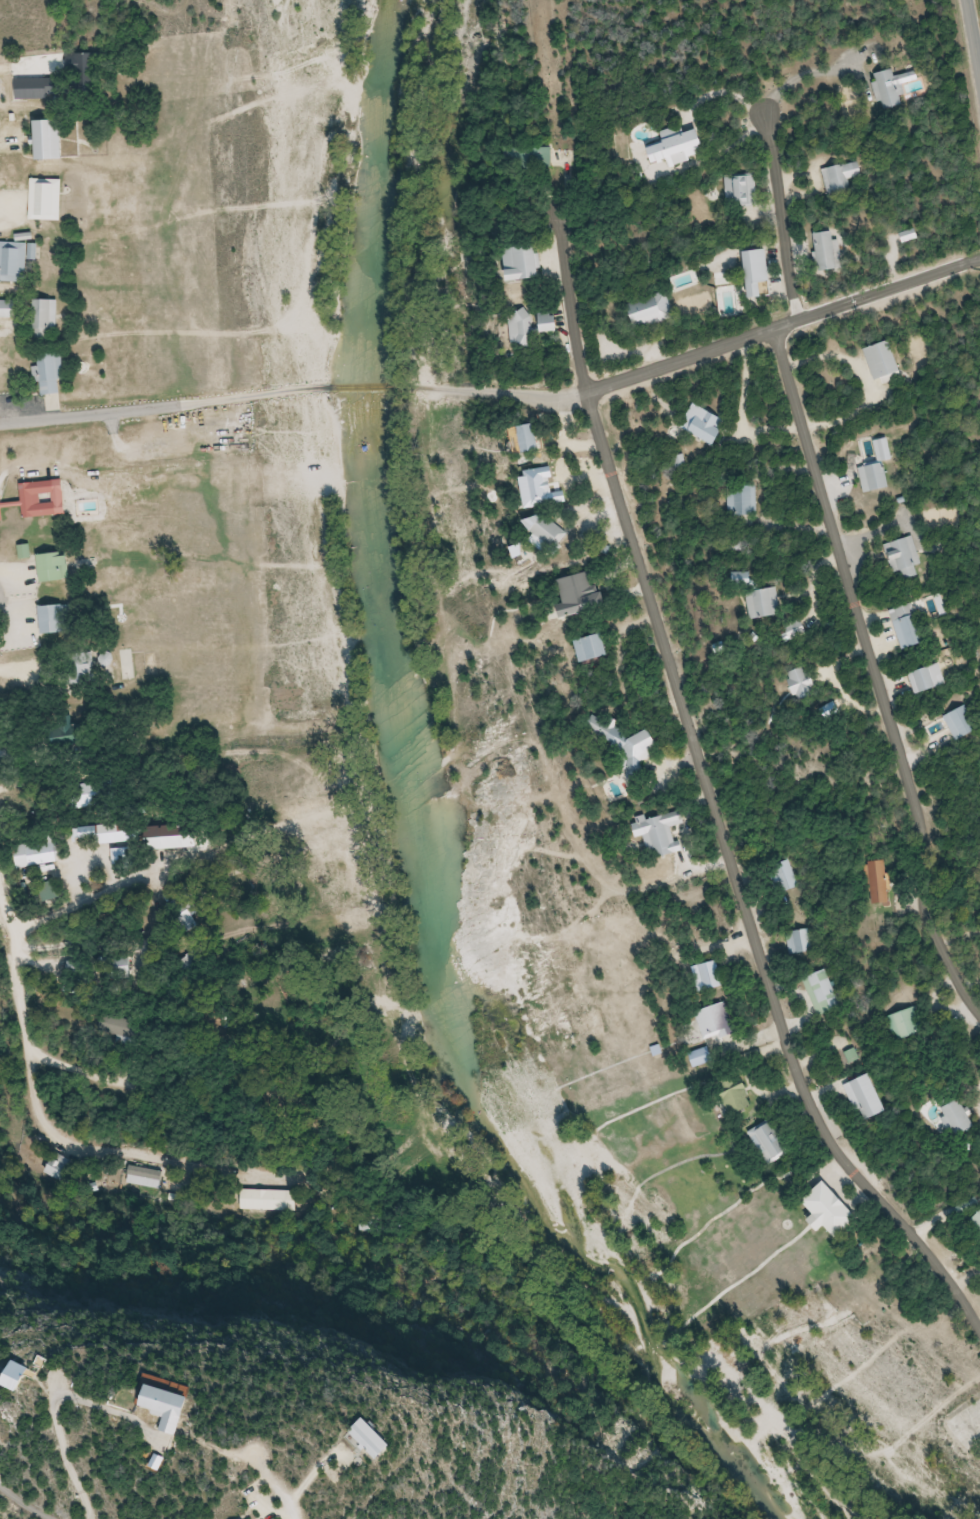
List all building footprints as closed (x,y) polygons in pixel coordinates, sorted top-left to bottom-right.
[(104,53),(76,53),(76,74),(104,74),(104,53)] [(896,69),(875,75),(884,110),(902,105),(899,95),(903,94),(896,69)] [(700,130),(686,133),(683,124),(661,130),(664,141),(650,145),(656,164),(670,160),(671,165),(707,155),(700,130)] [(89,135),(64,129),(57,157),(82,163),(89,135)] [(514,147),(514,168),(553,168),(553,147),(514,147)] [(828,196),(850,191),(847,179),(863,176),(860,161),(823,169),(828,196)] [(31,179),(31,221),(63,221),(63,179),(31,179)] [(813,235),(823,274),(843,269),(833,230),(813,235)] [(27,260),(38,260),(39,243),(0,243),(0,282),(27,282),(27,260)] [(545,279),(541,245),(510,248),(513,282),(545,279)] [(746,252),(751,299),(766,297),(765,284),(772,283),(769,250),(746,252)] [(676,317),(665,291),(629,305),(639,331),(676,317)] [(35,299),(33,341),(48,342),(49,330),(58,330),(59,300),(35,299)] [(17,318),(17,301),(0,301),(0,318),(17,318)] [(563,329),(556,311),(543,315),(549,333),(563,329)] [(865,350),(874,380),(882,378),(884,383),(904,377),(893,341),(865,350)] [(62,395),(61,381),(66,381),(65,354),(38,355),(39,367),(33,367),(34,384),(43,383),(43,396),(62,395)] [(690,434),(717,447),(724,430),(719,428),(724,419),(702,409),(690,434)] [(515,455),(542,451),(538,424),(512,427),(515,455)] [(553,471),(552,455),(536,456),(536,472),(553,471)] [(863,493),(887,490),(885,465),(860,467),(863,493)] [(65,481),(21,484),(22,499),(0,501),(0,522),(4,521),(3,508),(23,507),(23,519),(68,515),(65,481)] [(729,516),(757,516),(757,485),(728,486),(729,516)] [(534,532),(556,550),(569,534),(548,515),(534,532)] [(918,576),(915,566),(922,564),(913,537),(886,545),(895,573),(901,571),(904,581),(918,576)] [(72,581),(71,553),(41,555),(42,583),(72,581)] [(611,608),(607,587),(597,589),(594,574),(562,581),(570,617),(611,608)] [(750,620),(781,616),(777,587),(746,592),(750,620)] [(903,651),(926,644),(914,604),(890,611),(903,651)] [(42,606),(42,634),(71,634),(71,606),(42,606)] [(806,632),(803,623),(789,628),(793,637),(806,632)] [(612,657),(606,634),(577,640),(583,664),(612,657)] [(73,684),(95,684),(95,658),(73,658),(73,684)] [(819,694),(805,664),(786,673),(799,703),(819,694)] [(945,717),(958,742),(978,732),(965,707),(945,717)] [(659,742),(641,731),(636,740),(595,715),(585,731),(634,760),(625,775),(635,781),(659,742)] [(58,746),(84,744),(83,728),(57,730),(58,746)] [(58,845),(26,845),(26,864),(58,864),(58,845)] [(799,888),(787,861),(772,868),(784,895),(799,888)] [(889,904),(887,862),(869,863),(871,905),(889,904)] [(793,930),(797,955),(812,952),(808,927),(793,930)] [(133,973),(132,960),(117,960),(117,974),(133,973)] [(699,994),(723,986),(715,961),(691,969),(699,994)] [(806,978),(817,1016),(840,1010),(829,971),(806,978)] [(702,1040),(733,1033),(728,1003),(696,1010),(702,1040)] [(899,1042),(926,1029),(915,1006),(888,1019),(899,1042)] [(99,1033),(142,1041),(146,1022),(103,1014),(99,1033)] [(755,1106),(739,1071),(716,1081),(732,1117),(755,1106)] [(889,1111),(872,1073),(845,1085),(862,1124),(889,1111)] [(976,1125),(958,1097),(937,1110),(955,1138),(976,1125)] [(772,1119),(750,1130),(767,1165),(789,1154),(772,1119)] [(44,1173),(59,1183),(73,1163),(57,1153),(44,1173)] [(862,1216),(827,1181),(806,1201),(819,1213),(813,1219),(824,1230),(830,1225),(841,1237),(862,1216)] [(295,1210),(295,1191),(254,1191),(254,1210),(295,1210)] [(969,1224),(979,1235),(979,1213),(969,1224)] [(357,1231),(377,1236),(381,1219),(362,1214),(357,1231)] [(43,1391),(55,1366),(40,1358),(28,1383),(43,1391)] [(224,1395),(187,1380),(177,1404),(196,1412),(190,1428),(209,1435),(224,1395)]
